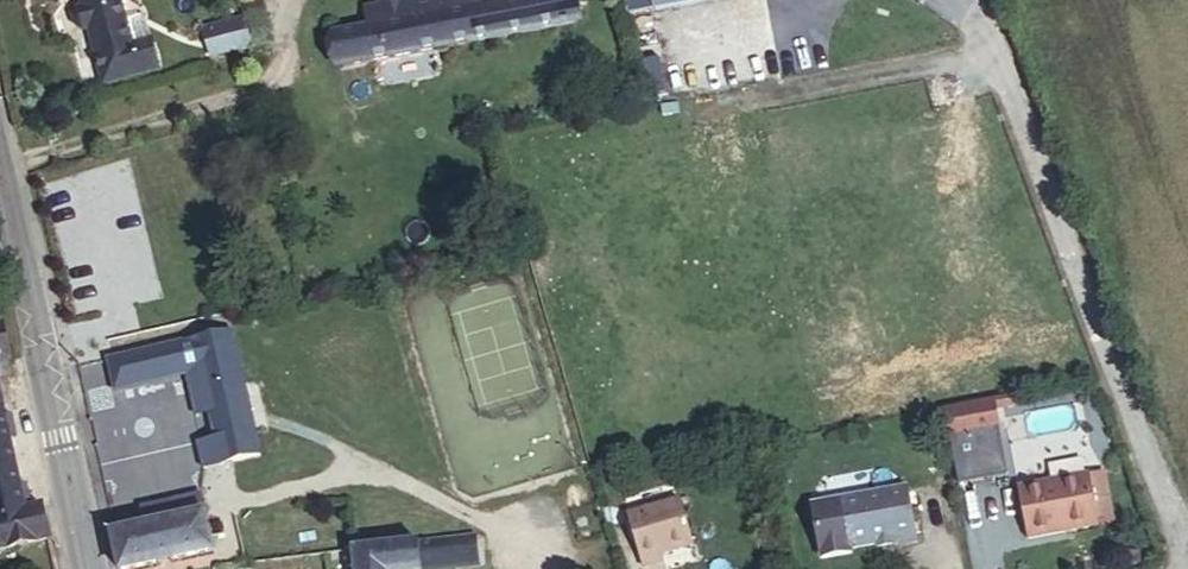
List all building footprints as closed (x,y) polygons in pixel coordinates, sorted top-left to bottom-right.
[(102,21),(108,42),(122,87),(177,72),(169,45),(150,49),(136,0),(96,0),(102,21)] [(360,57),(592,15),(590,0),(351,0),(360,57)] [(108,42),(102,21),(96,23),(91,30),(94,40),(103,44),(108,42)] [(257,51),(249,25),(224,32),(231,58),(257,51)] [(633,64),(641,98),(669,91),(661,57),(633,64)] [(60,543),(53,510),(35,513),(5,368),(21,363),(12,326),(0,328),(0,534),(4,553),(60,543)] [(274,461),(246,335),(123,362),(129,392),(200,376),(214,373),(223,416),(229,444),(216,447),(221,472),(274,461)] [(214,373),(200,376),(210,419),(223,416),(214,373)] [(1003,401),(955,411),(961,441),(1009,432),(1003,401)] [(1098,475),(1028,489),(1038,540),(1109,526),(1098,475)] [(918,489),(829,507),(840,560),(862,556),(861,551),(904,543),(906,547),(928,543),(918,489)] [(155,523),(120,529),(127,568),(223,551),(222,541),(219,525),(214,499),(175,506),(177,519),(155,523)] [(175,506),(153,510),(155,523),(177,519),(175,506)] [(632,521),(646,568),(667,568),(666,562),(697,553),(683,507),(632,521)] [(235,522),(219,525),(222,541),(238,538),(235,522)] [(481,539),(360,556),(362,568),(485,568),(481,539)] [(904,543),(888,546),(888,551),(906,547),(904,543)]
